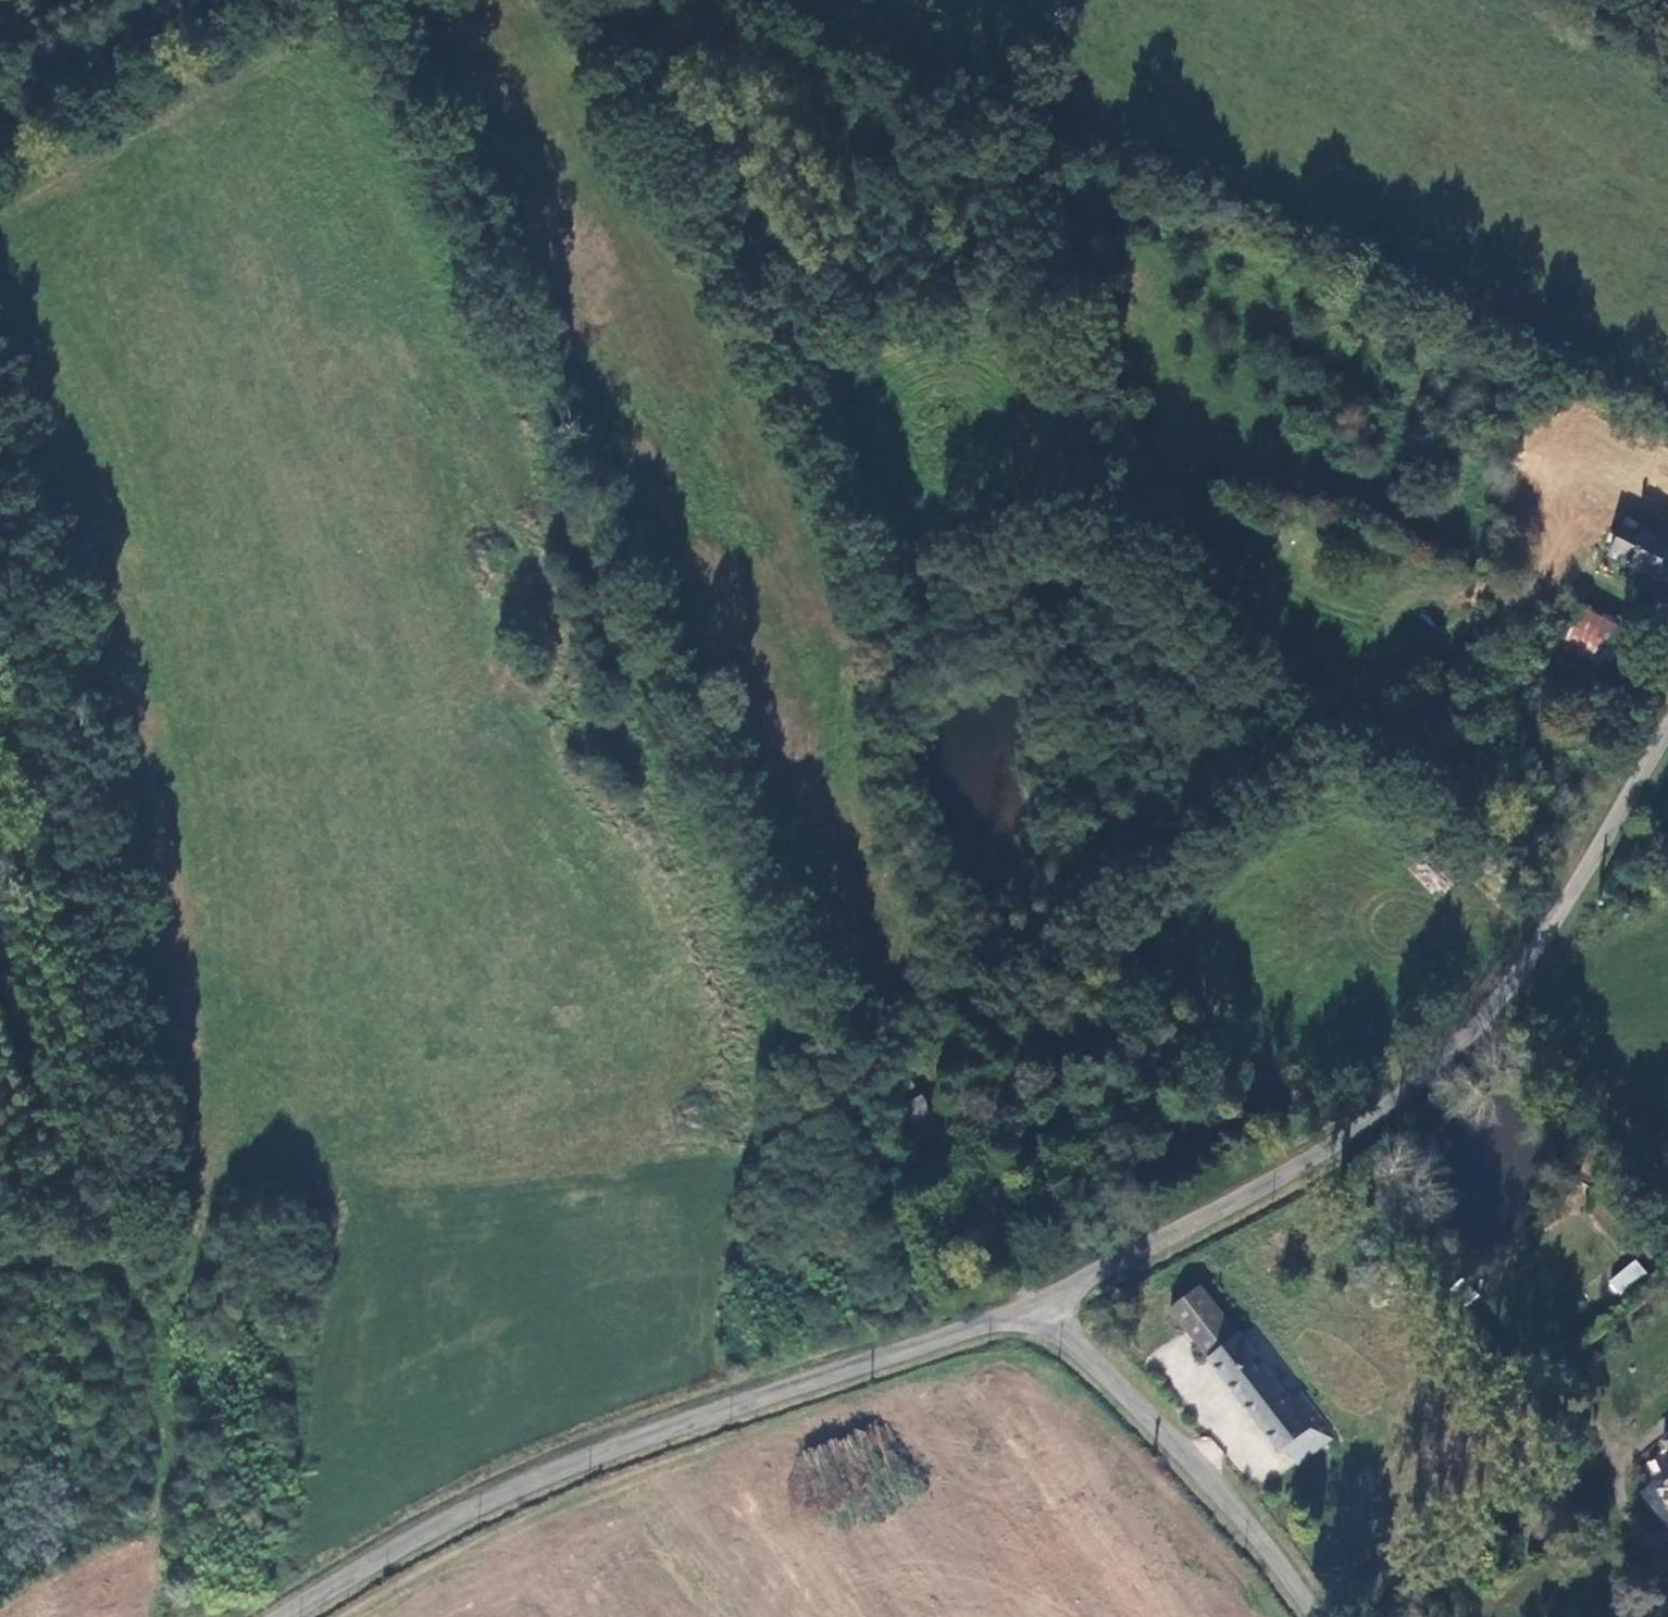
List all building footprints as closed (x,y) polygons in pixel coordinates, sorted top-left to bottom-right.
[(1622,515),(1604,550),(1667,584),(1667,539),(1622,515)] [(1595,686),(1621,638),(1564,608),(1539,656),(1595,686)] [(1429,853),(1410,871),(1436,898),(1455,880),(1429,853)] [(887,1114),(919,1096),(913,1086),(883,1104),(887,1114)] [(926,1144),(945,1133),(928,1101),(908,1111),(926,1144)] [(1619,1297),(1646,1271),(1634,1258),(1607,1284),(1619,1297)] [(1170,1312),(1213,1364),(1243,1340),(1201,1287),(1170,1312)] [(1213,1364),(1287,1455),(1289,1454),(1315,1433),(1303,1419),(1313,1410),(1305,1400),(1297,1406),(1243,1340),(1213,1364)] [(1315,1433),(1327,1448),(1337,1440),(1313,1410),(1303,1419),(1315,1433)] [(1315,1433),(1289,1454),(1301,1469),(1327,1448),(1315,1433)] [(1658,1446),(1667,1459),(1667,1439),(1658,1446)] [(1651,1494),(1667,1517),(1667,1481),(1651,1494)]
